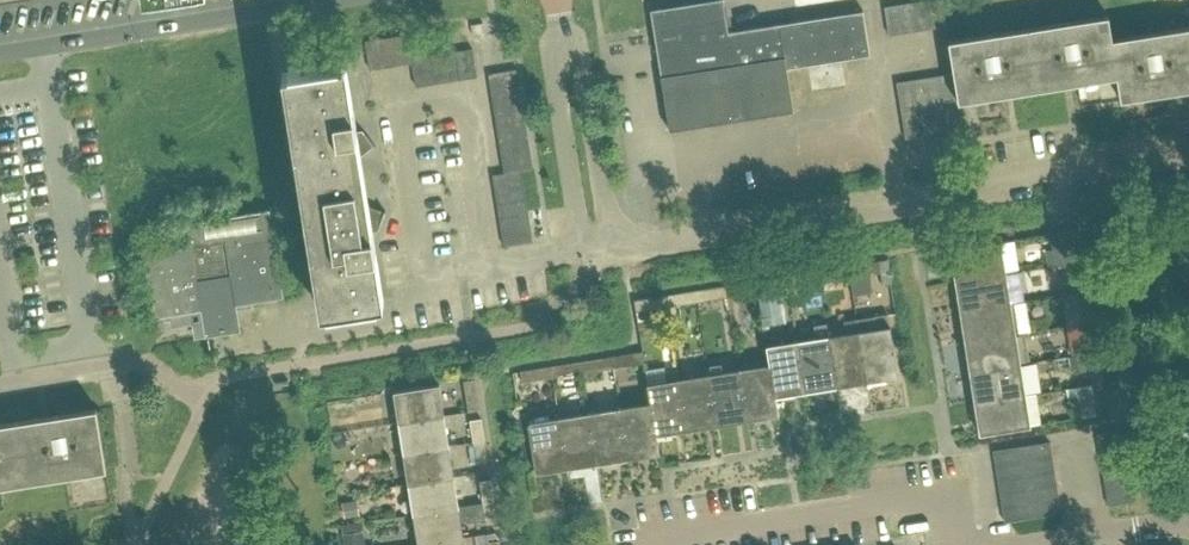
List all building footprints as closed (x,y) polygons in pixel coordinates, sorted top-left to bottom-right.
[(723,1),(722,0),(705,0),(650,9),(669,129),(792,109),(785,67),(870,53),(863,9),(727,31),(723,1)] [(931,27),(926,0),(917,0),(912,1),(917,29),(931,27)] [(931,27),(945,24),(944,21),(941,0),(926,0),(931,27)] [(903,31),(917,29),(912,1),(911,1),(898,3),(903,31)] [(889,34),(903,31),(898,3),(884,6),(889,34)] [(1069,82),(1116,75),(1116,74),(1110,37),(1111,37),(1107,13),(1027,26),(1037,87),(1069,82)] [(1174,90),(1188,87),(1188,24),(1111,37),(1110,37),(1116,74),(1116,75),(1120,98),(1160,92),(1167,91),(1174,90)] [(1027,26),(948,39),(953,72),(958,100),(999,93),(1005,92),(1037,87),(1027,26)] [(407,34),(393,36),(397,64),(412,62),(411,57),(407,34)] [(393,36),(379,38),(383,67),(397,64),(393,36)] [(379,38),(365,41),(365,46),(369,69),(383,67),(379,38)] [(457,50),(454,50),(459,78),(477,75),(472,47),(457,50)] [(454,50),(439,53),(444,81),(458,78),(454,50)] [(439,53),(425,55),(430,83),(444,81),(439,53)] [(425,55),(411,57),(412,62),(415,85),(430,83),(425,55)] [(346,110),(338,61),(289,69),(327,308),(377,300),(369,250),(376,249),(372,229),(378,228),(380,223),(385,209),(384,209),(382,214),(365,207),(362,208),(353,152),(356,152),(370,140),(374,145),(375,144),(365,132),(362,128),(356,129),(353,109),(346,110)] [(490,87),(518,82),(516,68),(488,72),(490,87)] [(943,102),(958,100),(953,72),(938,74),(943,102)] [(929,104),(943,102),(938,74),(924,76),(929,104)] [(915,107),(929,104),(924,76),(910,78),(915,107)] [(900,109),(915,107),(910,78),(896,81),(900,109)] [(492,101),(521,96),(518,82),(490,87),(492,101)] [(495,115),(523,111),(521,96),(492,101),(495,115)] [(943,102),(947,130),(962,128),(958,100),(943,102)] [(933,133),(947,130),(943,102),(929,104),(933,133)] [(919,135),(933,133),(929,104),(915,107),(919,135)] [(905,137),(919,135),(915,107),(900,109),(905,137)] [(497,129),(525,125),(523,111),(495,115),(497,129)] [(499,143),(527,139),(525,125),(497,129),(499,143)] [(502,157),(530,153),(527,139),(499,143),(502,157)] [(521,169),(521,170),(532,168),(530,153),(502,157),(504,172),(521,169)] [(523,183),(521,170),(521,169),(504,172),(493,174),(495,187),(523,183)] [(497,202),(525,197),(523,183),(495,187),(497,202)] [(499,216),(528,211),(525,197),(497,202),(499,216)] [(284,296),(274,237),(270,211),(214,220),(187,224),(190,240),(191,247),(144,255),(154,319),(201,312),(205,336),(241,330),(237,304),(284,296)] [(502,230),(530,225),(528,211),(499,216),(502,230)] [(530,225),(502,230),(504,245),(532,240),(530,225)] [(1072,260),(1084,258),(1079,228),(1068,230),(1072,260)] [(955,279),(1006,271),(1001,240),(950,248),(955,279)] [(881,271),(879,259),(848,264),(850,276),(881,271)] [(818,269),(820,281),(840,278),(838,266),(818,269)] [(1077,291),(1089,289),(1085,268),(1074,269),(1077,291)] [(797,285),(820,281),(818,269),(796,273),(797,285)] [(960,310),(1011,302),(1006,271),(955,279),(960,310)] [(779,288),(777,276),(757,280),(759,291),(779,288)] [(736,295),(758,291),(759,291),(757,280),(734,283),(736,295)] [(696,289),(698,301),(719,297),(717,286),(696,289)] [(675,304),(698,301),(696,289),(674,293),(675,304)] [(1089,289),(1077,291),(1081,312),(1092,311),(1089,289)] [(636,311),(658,307),(656,296),(634,299),(636,311)] [(1011,302),(960,310),(965,340),(1016,332),(1011,302)] [(876,326),(858,329),(866,380),(898,375),(890,324),(888,312),(874,314),(876,326)] [(845,331),(828,334),(836,385),(866,380),(858,329),(856,317),(843,319),(845,331)] [(797,339),(805,390),(836,385),(828,334),(826,322),(816,324),(818,335),(797,339)] [(1087,352),(1098,350),(1095,329),(1084,330),(1087,352)] [(969,371),(1020,363),(1016,332),(965,340),(969,371)] [(776,395),(805,390),(797,339),(766,344),(769,363),(770,363),(775,395),(776,395)] [(623,365),(645,362),(643,350),(621,354),(623,365)] [(1098,350),(1087,352),(1090,373),(1102,372),(1098,350)] [(582,360),(584,372),(605,368),(603,357),(582,360)] [(562,375),(584,372),(582,360),(560,364),(562,375)] [(779,414),(776,395),(775,395),(770,363),(769,363),(739,368),(747,419),(779,414)] [(974,401),(1025,393),(1020,363),(969,371),(974,401)] [(522,381),(544,378),(542,367),(521,370),(522,381)] [(717,424),(747,419),(739,368),(709,372),(717,424)] [(666,379),(647,382),(650,401),(651,401),(656,433),(686,428),(678,377),(677,369),(665,371),(666,379)] [(686,428),(717,424),(709,372),(678,377),(686,428)] [(469,410),(479,408),(480,408),(475,377),(464,379),(469,410)] [(399,421),(445,413),(440,382),(394,390),(399,421)] [(1097,413),(1108,412),(1105,390),(1093,392),(1096,413),(1097,413)] [(1025,393),(974,401),(979,432),(979,433),(1030,424),(1025,393)] [(659,452),(656,433),(651,401),(650,401),(620,406),(628,457),(659,452)] [(16,419),(26,481),(66,474),(106,468),(96,406),(49,414),(42,415),(16,419)] [(598,462),(628,457),(620,406),(590,411),(598,462)] [(567,467),(598,462),(590,411),(559,416),(567,467)] [(404,451),(449,444),(445,413),(399,421),(404,451)] [(536,472),(567,467),(559,416),(528,421),(536,472)] [(474,440),(485,438),(481,417),(470,418),(474,440)] [(26,481),(16,419),(0,422),(0,485),(26,481)] [(1099,447),(1127,443),(1125,428),(1097,433),(1099,447)] [(485,438),(474,440),(477,462),(488,460),(485,438)] [(1023,459),(1052,455),(1049,440),(1021,445),(1023,459)] [(1101,461),(1130,457),(1127,443),(1099,447),(1101,461)] [(409,482),(454,474),(449,444),(404,451),(409,482)] [(995,464),(1023,459),(1021,445),(993,449),(995,464)] [(1026,473),(1054,469),(1052,455),(1023,459),(1026,473)] [(1103,476),(1132,471),(1130,457),(1101,461),(1103,476)] [(998,478),(1026,473),(1023,459),(995,464),(998,478)] [(1028,487),(1056,483),(1054,469),(1026,473),(1028,487)] [(1106,490),(1134,485),(1132,471),(1103,476),(1106,490)] [(1000,492),(1028,487),(1026,473),(998,478),(1000,492)] [(413,512),(459,505),(454,474),(409,482),(413,512)] [(483,501),(494,499),(491,478),(480,479),(483,501)] [(1030,502),(1059,497),(1056,483),(1028,487),(1030,502)] [(1134,485),(1106,490),(1108,504),(1136,500),(1134,485)] [(1002,506),(1030,502),(1028,487),(1000,492),(1002,506)] [(1030,502),(1033,516),(1061,511),(1059,497),(1030,502)] [(418,543),(464,535),(461,517),(465,516),(465,517),(470,520),(486,517),(487,523),(498,521),(494,499),(483,501),(459,505),(413,512),(418,543)] [(1005,521),(1033,516),(1030,502),(1002,506),(1005,521)] [(418,543),(419,544),(466,544),(464,535),(418,543)]
